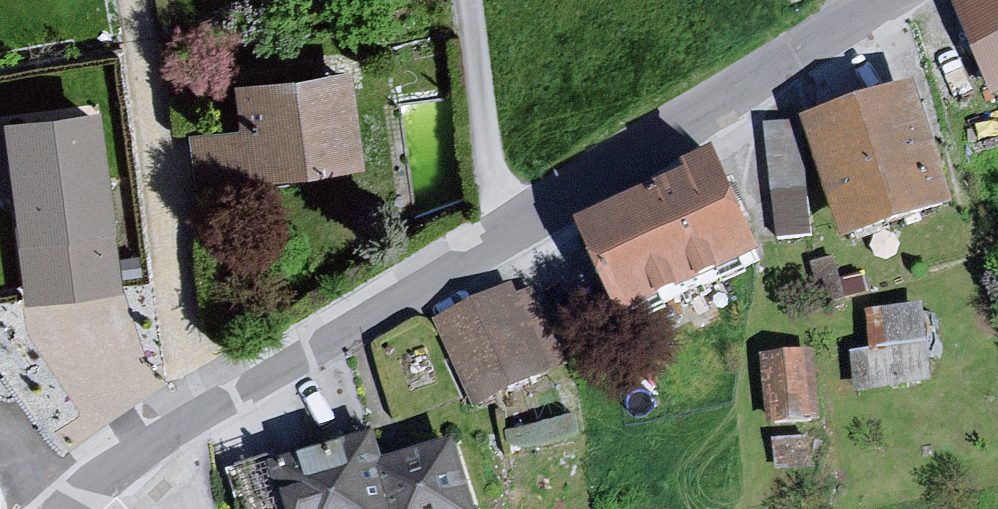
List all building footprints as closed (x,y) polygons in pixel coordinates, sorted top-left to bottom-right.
[(996,96),(997,95),(997,0),(955,0),(996,96)] [(344,78),(222,84),(228,133),(184,141),(197,193),(351,179),(344,78)] [(902,99),(790,130),(833,247),(945,214),(902,99)] [(0,125),(0,249),(10,248),(16,312),(117,300),(107,232),(95,233),(82,118),(0,125)] [(703,165),(558,231),(598,329),(757,267),(703,165)] [(516,293),(429,331),(466,411),(554,374),(516,293)] [(860,301),(863,379),(933,377),(931,299),(860,301)] [(806,341),(762,351),(778,420),(822,409),(806,341)] [(257,472),(270,508),(377,508),(372,474),(367,442),(257,472)] [(372,474),(377,508),(466,508),(448,451),(372,474)]
